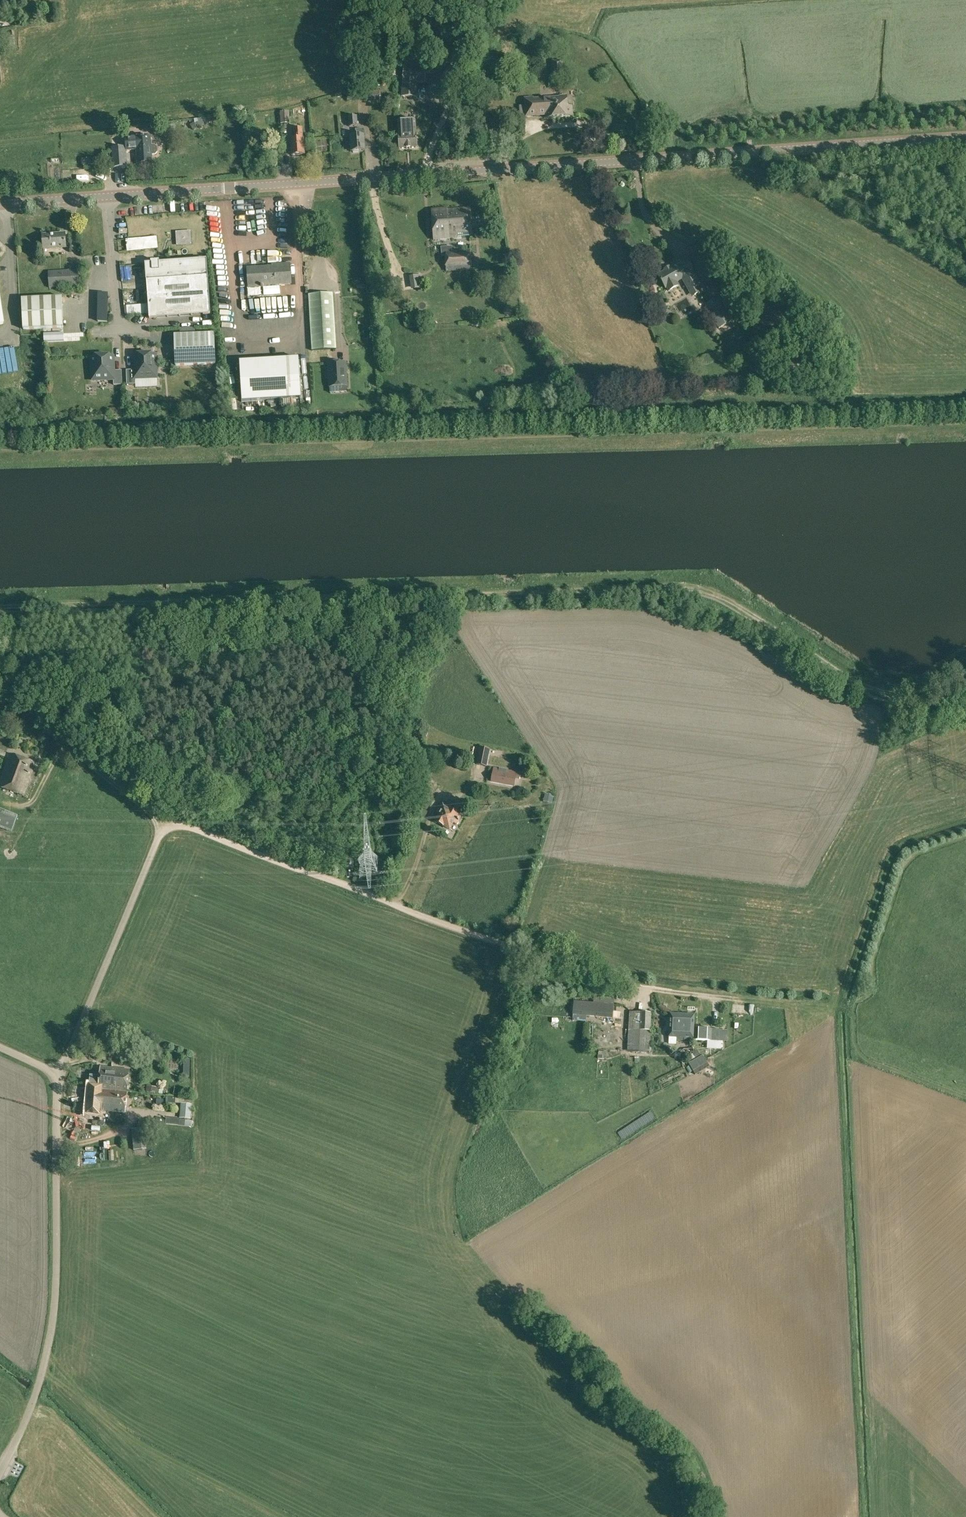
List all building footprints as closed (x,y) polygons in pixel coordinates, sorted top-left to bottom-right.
[(552,61),(553,73),(563,73),(562,60),(552,61)] [(400,97),(415,98),(416,83),(425,84),(426,67),(402,66),(400,97)] [(545,115),(546,118),(572,116),(572,107),(567,107),(567,96),(560,97),(533,99),(533,98),(525,99),(525,106),(520,106),(520,115),(526,115),(526,117),(545,115)] [(280,112),(281,124),(290,124),(289,118),(293,117),(292,111),(280,112)] [(398,112),(399,149),(417,148),(415,111),(398,112)] [(348,116),(349,126),(358,126),(357,115),(348,116)] [(175,125),(166,126),(167,134),(176,133),(175,125)] [(290,140),(292,155),(304,154),(303,139),(302,139),(302,128),(295,129),(295,139),(290,140)] [(359,152),(359,150),(365,150),(364,135),(363,135),(363,129),(356,129),(357,135),(350,136),(351,151),(353,151),(353,152),(359,152)] [(154,146),(150,146),(149,136),(125,137),(126,147),(126,151),(138,150),(139,163),(151,163),(151,155),(155,154),(157,152),(157,148),(154,146)] [(126,151),(126,147),(112,148),(113,158),(113,168),(127,167),(126,151)] [(432,210),(434,240),(449,239),(449,238),(472,236),(470,208),(447,210),(446,209),(432,210)] [(220,215),(208,219),(215,236),(227,232),(220,215)] [(280,219),(278,230),(287,231),(288,220),(280,219)] [(42,235),(43,249),(66,247),(65,233),(42,235)] [(176,237),(176,254),(187,254),(187,247),(194,247),(194,234),(181,235),(181,236),(176,237)] [(225,237),(215,243),(219,249),(213,253),(220,264),(226,260),(222,254),(231,248),(225,237)] [(446,267),(446,271),(471,270),(471,266),(472,266),(471,255),(470,254),(470,249),(446,251),(446,254),(445,255),(445,267),(446,267)] [(665,288),(667,292),(679,286),(676,282),(682,279),(689,291),(700,285),(685,258),(677,263),(678,264),(658,275),(665,288)] [(146,264),(149,318),(210,314),(206,260),(159,263),(159,262),(152,262),(152,264),(146,264)] [(248,269),(249,287),(263,287),(263,285),(291,284),(290,263),(280,264),(280,267),(248,269)] [(48,271),(49,288),(79,286),(79,269),(48,271)] [(218,284),(224,287),(230,277),(225,273),(218,284)] [(226,300),(232,289),(227,286),(220,297),(226,300)] [(335,350),(336,350),(333,293),(308,294),(312,351),(314,351),(335,350)] [(721,296),(726,305),(731,302),(726,293),(721,296)] [(22,299),(23,330),(63,327),(62,297),(22,299)] [(705,305),(719,329),(731,322),(718,298),(705,305)] [(508,311),(509,311),(511,311),(512,310),(513,308),(513,307),(513,305),(513,304),(512,303),(510,302),(508,302),(507,302),(506,303),(505,304),(504,305),(504,307),(504,308),(505,310),(506,311),(508,311)] [(760,311),(760,319),(772,319),(772,318),(785,318),(784,310),(760,311)] [(174,335),(176,365),(216,364),(215,334),(174,335)] [(127,370),(127,384),(136,384),(135,378),(156,377),(155,354),(139,355),(139,357),(134,357),(135,370),(127,370)] [(114,379),(114,385),(123,384),(122,370),(114,371),(113,358),(108,358),(108,356),(92,357),(93,380),(114,379)] [(239,359),(241,399),(301,397),(298,357),(239,359)] [(783,360),(784,368),(796,367),(796,365),(811,364),(811,359),(783,360)] [(329,388),(347,387),(345,363),(328,364),(328,373),(329,373),(329,379),(328,379),(329,388)] [(55,730),(65,738),(71,730),(61,723),(55,730)] [(85,754),(94,761),(100,753),(91,745),(85,754)] [(502,766),(503,747),(494,746),(494,766),(502,766)] [(490,749),(479,747),(476,765),(487,767),(490,749)] [(24,795),(35,764),(11,754),(0,783),(0,787),(24,795)] [(518,779),(520,773),(494,768),(492,781),(514,786),(515,778),(518,779)] [(544,801),(552,803),(554,795),(545,793),(544,801)] [(435,821),(449,829),(453,823),(456,824),(461,816),(457,814),(458,813),(451,809),(450,809),(449,808),(450,806),(449,805),(449,804),(444,801),(442,804),(441,803),(437,810),(436,812),(439,814),(435,821)] [(11,833),(18,816),(0,808),(0,828),(11,833)] [(572,1015),(612,1019),(614,1004),(573,1001),(572,1015)] [(627,1058),(647,1059),(647,1053),(650,1053),(651,1031),(650,1031),(651,1012),(629,1012),(628,1032),(625,1031),(625,1039),(623,1039),(623,1046),(628,1046),(627,1052),(627,1058)] [(676,1040),(693,1040),(695,1015),(670,1014),(669,1037),(676,1038),(676,1040)] [(701,1041),(712,1041),(713,1029),(702,1029),(701,1041)] [(688,1059),(689,1062),(696,1059),(693,1053),(691,1054),(689,1050),(686,1052),(684,1049),(678,1054),(682,1062),(688,1059)] [(130,1066),(138,1067),(139,1062),(143,1062),(143,1055),(131,1054),(130,1066)] [(709,1067),(703,1055),(689,1063),(695,1075),(709,1067)] [(90,1076),(89,1085),(96,1085),(95,1089),(127,1092),(129,1070),(101,1067),(100,1076),(90,1076)] [(87,1113),(100,1115),(100,1110),(125,1113),(127,1092),(95,1089),(96,1085),(89,1085),(87,1113)] [(143,1094),(164,1096),(165,1089),(144,1087),(143,1094)] [(181,1124),(190,1125),(191,1119),(193,1104),(193,1100),(185,1099),(184,1103),(181,1103),(179,1118),(181,1118),(181,1124)] [(131,1129),(134,1150),(146,1149),(144,1128),(131,1129)]
